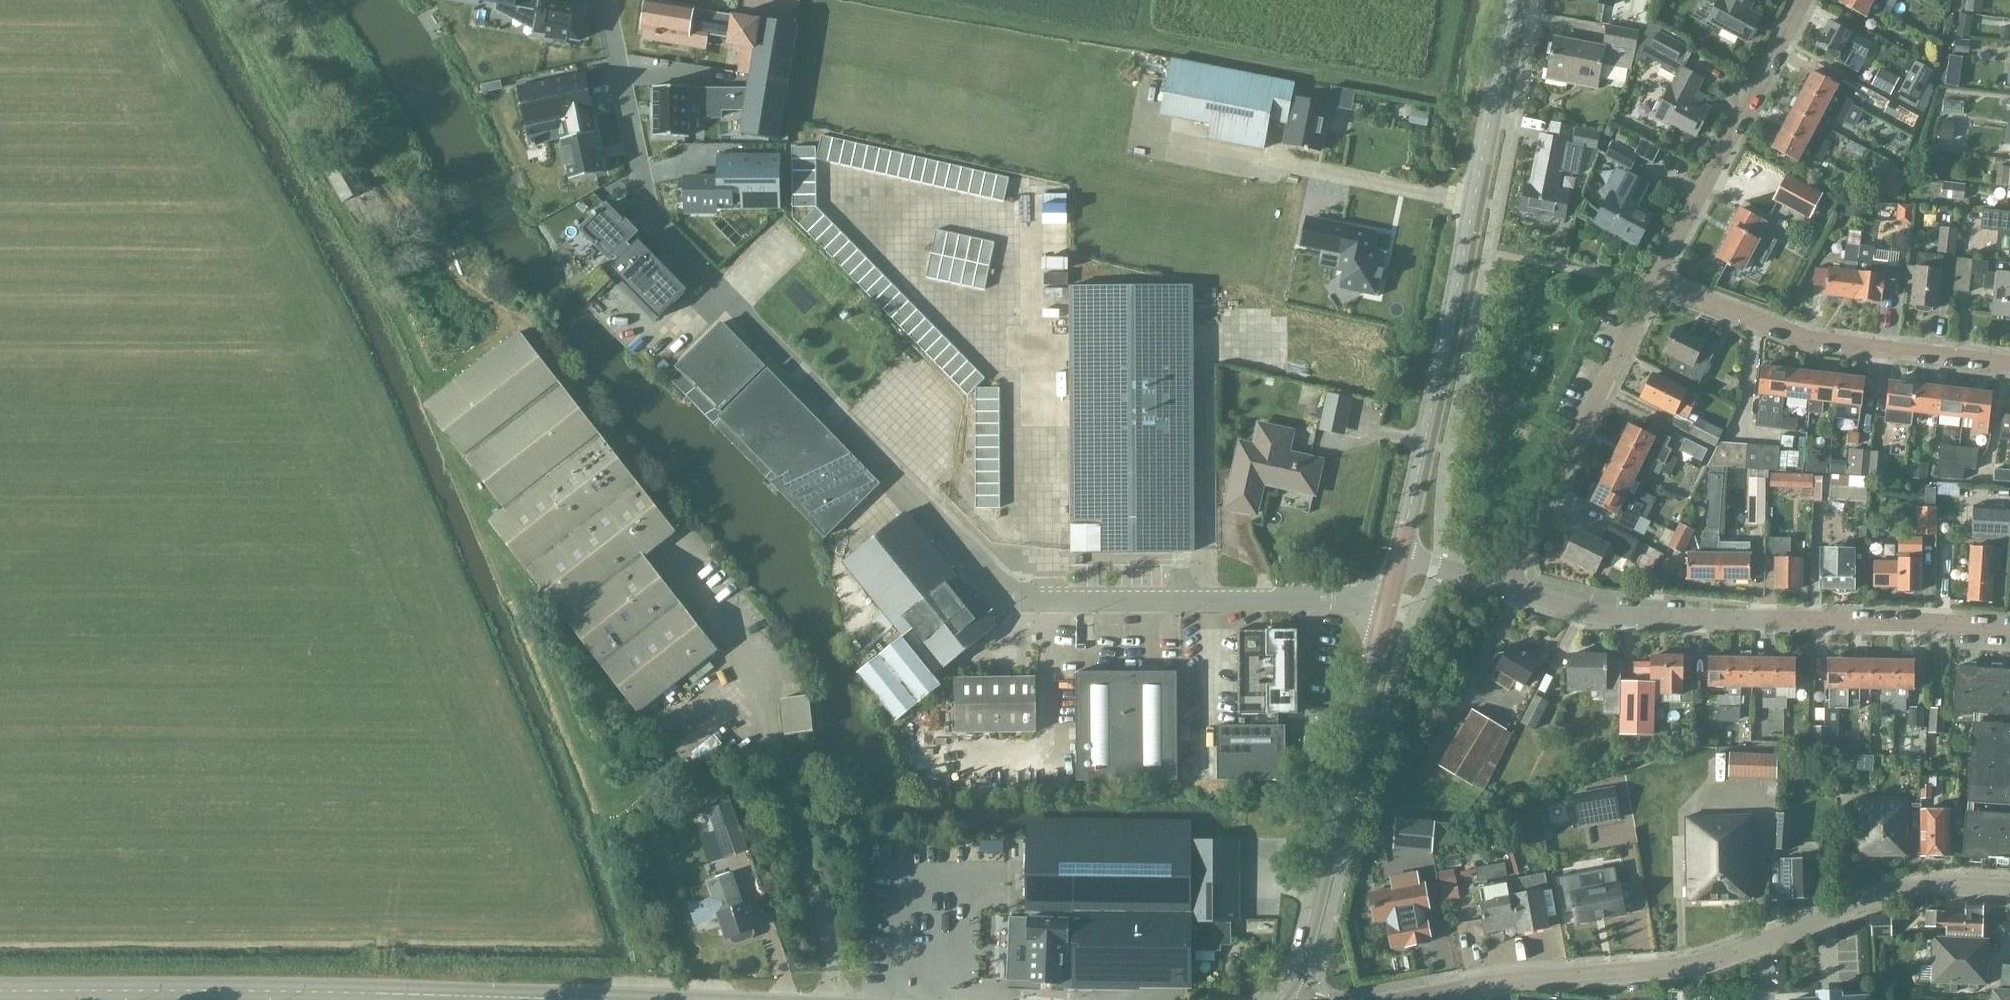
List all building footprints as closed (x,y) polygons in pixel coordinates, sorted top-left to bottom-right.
[(535,10),(534,14),(537,14),(534,32),(547,34),(546,38),(564,41),(565,38),(578,40),(583,9),(558,4),(559,0),(476,0),(535,10)] [(660,33),(696,39),(697,33),(728,38),(727,44),(749,48),(745,74),(750,74),(787,80),(796,24),(754,17),(754,20),(734,17),(734,15),(693,9),(693,6),(658,0),(646,0),(645,4),(640,7),(638,20),(642,24),(641,30),(656,33),(656,34),(660,34),(660,33)] [(1753,0),(1719,0),(1708,21),(1746,41),(1758,17),(1747,11),(1753,0)] [(1878,0),(1840,0),(1838,4),(1865,18),(1869,10),(1887,19),(1893,8),(1878,0)] [(1964,11),(1981,12),(1982,0),(1966,0),(1964,11)] [(1866,56),(1872,45),(1828,22),(1815,47),(1836,58),(1835,60),(1849,68),(1857,52),(1866,56)] [(1684,65),(1676,61),(1684,44),(1660,31),(1661,28),(1648,23),(1634,60),(1642,64),(1645,56),(1679,74),(1681,69),(1684,65)] [(1643,33),(1636,32),(1606,26),(1602,49),(1553,40),(1546,78),(1595,87),(1600,64),(1629,70),(1643,33)] [(2000,27),(1999,40),(2007,41),(2008,28),(2000,27)] [(1970,40),(1955,38),(1954,52),(1968,54),(1970,40)] [(1291,84),(1174,59),(1165,103),(1212,113),(1207,136),(1261,147),(1270,103),(1287,107),(1291,84)] [(1900,91),(1917,100),(1918,100),(1933,71),(1916,62),(1900,91)] [(1898,78),(1879,67),(1870,84),(1889,95),(1898,78)] [(1704,94),(1696,90),(1701,80),(1681,69),(1679,74),(1671,89),(1669,87),(1660,105),(1657,103),(1650,116),(1666,124),(1668,121),(1696,136),(1710,109),(1699,104),(1704,94)] [(583,74),(586,73),(585,72),(517,86),(517,88),(520,87),(528,125),(565,117),(569,137),(560,139),(561,141),(569,178),(568,179),(569,180),(604,173),(604,171),(603,171),(601,159),(597,160),(595,151),(599,150),(595,133),(596,133),(596,132),(593,132),(588,109),(578,111),(576,101),(588,98),(583,74)] [(1812,72),(1802,91),(1827,105),(1855,119),(1854,120),(1856,121),(1862,110),(1851,105),(1853,102),(1843,96),(1834,91),(1837,86),(1812,72)] [(687,136),(687,102),(717,102),(717,110),(744,110),(739,138),(777,144),(787,80),(750,74),(747,89),(687,88),(687,87),(653,86),(653,136),(687,136)] [(1855,119),(1827,105),(1802,91),(1792,111),(1817,124),(1822,114),(1850,128),(1854,120),(1855,119)] [(1913,112),(1918,102),(1898,93),(1893,103),(1913,112)] [(1318,150),(1327,104),(1293,97),(1284,143),(1318,150)] [(1962,115),(1964,102),(1943,99),(1942,113),(1962,115)] [(2003,100),(2000,122),(2009,123),(2009,101),(2003,100)] [(1429,112),(1411,109),(1408,123),(1426,126),(1429,112)] [(1812,133),(1817,124),(1792,111),(1781,130),(1824,153),(1830,142),(1812,133)] [(1954,120),(1942,119),(1940,139),(1953,140),(1954,120)] [(1597,150),(1600,132),(1551,123),(1549,137),(1540,135),(1530,186),(1526,185),(1521,211),(1540,214),(1539,217),(1542,221),(1550,222),(1554,220),(1554,217),(1565,219),(1571,191),(1559,189),(1562,172),(1578,175),(1583,147),(1597,150)] [(1892,149),(1852,129),(1850,134),(1838,128),(1830,144),(1855,157),(1861,145),(1887,157),(1892,149)] [(1824,153),(1781,130),(1771,149),(1797,162),(1800,156),(1809,161),(1810,159),(1819,164),(1824,153)] [(821,135),(816,159),(828,161),(833,138),(821,135)] [(1638,137),(1632,149),(1636,150),(1634,153),(1637,155),(1652,162),(1659,148),(1638,137)] [(833,138),(828,161),(839,164),(844,140),(833,138)] [(844,140),(839,164),(851,166),(856,143),(844,140)] [(1634,153),(1612,141),(1603,157),(1628,171),(1637,155),(1634,153)] [(856,143),(851,166),(862,169),(867,145),(856,143)] [(867,145),(862,169),(874,171),(879,148),(867,145)] [(816,147),(792,147),(792,159),(816,159),(816,147)] [(879,148),(874,171),(885,174),(890,151),(879,148)] [(890,151),(885,174),(897,177),(902,153),(890,151)] [(902,153),(897,177),(908,179),(914,156),(902,153)] [(767,209),(781,209),(781,155),(717,155),(717,157),(722,157),(722,178),(686,178),(686,205),(702,205),(702,208),(717,208),(717,205),(733,205),(733,194),(767,194),(767,209)] [(914,156),(908,179),(920,182),(925,158),(914,156)] [(925,158),(920,182),(931,184),(937,161),(925,158)] [(816,159),(792,159),(792,171),(816,171),(816,159)] [(937,161),(931,184),(943,187),(948,163),(937,161)] [(948,163),(943,187),(954,189),(960,166),(948,163)] [(342,206),(363,194),(346,165),(326,177),(342,206)] [(960,166),(954,189),(966,192),(971,169),(960,166)] [(2008,177),(2009,177),(2009,167),(2003,166),(2001,187),(2007,188),(2008,177)] [(1908,175),(1892,167),(1880,190),(1896,198),(1908,175)] [(971,169),(966,192),(977,195),(983,171),(971,169)] [(816,171),(792,171),(792,183),(816,183),(816,171)] [(983,171),(977,195),(989,197),(994,174),(983,171)] [(1593,225),(1608,233),(1635,247),(1652,215),(1637,207),(1649,184),(1627,173),(1615,195),(1610,192),(1593,225)] [(994,174),(989,197),(1000,200),(1006,176),(994,174)] [(1812,212),(1822,194),(1786,175),(1777,193),(1812,212)] [(1965,184),(1943,181),(1941,197),(1963,200),(1965,184)] [(816,183),(792,183),(792,195),(816,195),(816,183)] [(1916,214),(1918,196),(1904,194),(1902,213),(1916,214)] [(816,195),(792,195),(792,207),(816,207),(816,195)] [(1847,200),(1844,216),(1863,219),(1865,202),(1847,200)] [(618,260),(609,268),(658,318),(687,290),(638,239),(631,247),(626,242),(637,232),(622,217),(620,219),(607,205),(597,214),(595,212),(592,214),(595,216),(581,230),(609,259),(613,255),(618,260)] [(825,216),(816,207),(799,224),(807,233),(825,216)] [(1759,235),(1765,224),(1739,209),(1729,227),(1732,229),(1717,258),(1740,271),(1748,256),(1763,264),(1775,243),(1759,235)] [(1983,209),(1980,228),(2009,232),(2009,212),(1983,209)] [(816,241),(833,224),(825,216),(807,233),(816,241)] [(1375,232),(1327,222),(1321,250),(1341,254),(1337,271),(1343,273),(1340,288),(1375,296),(1377,297),(1386,253),(1385,252),(1385,253),(1371,250),(1375,232)] [(824,250),(841,233),(833,224),(816,241),(824,250)] [(1955,254),(1957,233),(1958,229),(1940,227),(1937,252),(1955,254)] [(936,230),(930,253),(942,256),(947,232),(936,230)] [(947,232),(942,256),(954,258),(959,235),(947,232)] [(850,241),(841,233),(824,250),(833,258),(850,241)] [(1852,299),(1860,234),(1847,233),(1842,270),(1827,269),(1824,296),(1852,299)] [(1861,235),(1860,234),(1852,299),(1881,302),(1882,293),(1896,294),(1900,267),(1887,266),(1887,262),(1872,260),(1873,248),(1860,246),(1861,235)] [(959,235),(954,258),(966,261),(971,237),(959,235)] [(971,237),(966,261),(977,263),(982,240),(971,237)] [(982,240),(977,263),(989,266),(994,242),(982,240)] [(850,241),(833,258),(841,267),(858,250),(850,241)] [(858,250),(841,267),(850,275),(867,259),(858,250)] [(930,253),(925,277),(937,280),(942,256),(930,253)] [(1916,267),(1914,267),(1908,266),(1906,283),(1912,283),(1910,305),(1914,306),(1914,308),(1917,311),(1927,312),(1931,310),(1931,308),(1936,308),(1942,256),(1918,253),(1916,267)] [(942,256),(937,280),(949,282),(954,258),(942,256)] [(954,258),(949,282),(961,285),(966,261),(954,258)] [(1968,292),(1972,260),(1955,258),(1951,290),(1968,292)] [(850,275),(858,284),(875,267),(867,259),(850,275)] [(966,261),(961,285),(972,287),(977,263),(966,261)] [(977,263),(972,287),(984,290),(989,266),(977,263)] [(884,276),(875,267),(858,284),(866,292),(884,276)] [(1984,272),(1982,289),(1994,290),(1992,314),(2009,316),(2009,274),(1984,272)] [(875,301),(892,284),(884,276),(866,292),(875,301)] [(892,284),(875,301),(883,310),(900,293),(892,284)] [(1072,551),(1194,550),(1191,285),(1069,286),(1072,551)] [(909,301),(900,293),(883,310),(892,318),(909,301)] [(900,327),(917,310),(909,301),(892,318),(900,327)] [(900,327),(908,335),(926,319),(917,310),(900,327)] [(934,327),(926,319),(908,335),(917,344),(934,327)] [(723,414),(721,411),(764,369),(720,325),(667,377),(713,424),(723,414)] [(925,352),(942,336),(934,327),(917,344),(925,352)] [(1707,364),(1715,348),(1704,343),(1705,341),(1676,327),(1664,352),(1674,357),(1668,369),(1699,384),(1704,372),(1707,364)] [(517,334),(422,409),(503,511),(487,523),(637,713),(715,651),(642,558),(674,533),(517,334)] [(951,344),(942,336),(925,352),(934,361),(951,344)] [(934,361),(942,370),(959,353),(951,344),(934,361)] [(959,353),(942,370),(950,378),(968,361),(959,353)] [(968,361),(950,378),(959,387),(976,370),(968,361)] [(1784,398),(1787,370),(1762,367),(1759,395),(1755,427),(1780,430),(1781,418),(1783,397),(1784,398)] [(967,395),(985,379),(976,370),(959,387),(967,395)] [(1809,400),(1812,373),(1787,370),(1784,398),(1809,400)] [(766,372),(713,424),(768,480),(770,478),(827,536),(878,486),(859,467),(840,448),(821,428),(803,409),(784,390),(766,372)] [(1835,403),(1838,376),(1812,373),(1809,400),(1807,413),(1822,414),(1823,402),(1835,403)] [(1698,417),(1690,412),(1697,397),(1653,375),(1641,398),(1673,414),(1668,424),(1715,447),(1723,430),(1698,418),(1698,417)] [(1838,376),(1835,403),(1833,419),(1858,421),(1863,379),(1838,376)] [(1911,412),(1914,385),(1889,382),(1884,422),(1910,425),(1911,412)] [(1937,415),(1940,388),(1914,385),(1911,412),(1937,415)] [(999,388),(975,388),(975,400),(999,400),(999,388)] [(1962,418),(1965,391),(1940,388),(1937,415),(1962,418)] [(1991,394),(1965,391),(1962,418),(1976,419),(1975,429),(1991,431),(1992,419),(1988,419),(1991,394)] [(1327,393),(1322,417),(1343,421),(1348,398),(1327,393)] [(1869,420),(1879,420),(1880,394),(1870,394),(1869,420)] [(999,400),(975,400),(975,412),(999,412),(999,400)] [(999,412),(975,412),(975,424),(999,424),(999,412)] [(2002,415),(1998,441),(2009,443),(2009,416),(2002,415)] [(1781,418),(1780,430),(1795,432),(1797,420),(1781,418)] [(999,424),(975,424),(975,436),(999,436),(999,424)] [(1292,431),(1259,424),(1254,445),(1240,442),(1226,507),(1255,513),(1262,482),(1295,489),(1296,484),(1315,486),(1318,472),(1320,473),(1323,459),(1313,457),(1313,458),(1287,452),(1292,431)] [(1628,425),(1621,441),(1619,443),(1645,456),(1652,460),(1663,465),(1669,454),(1671,451),(1666,448),(1670,440),(1656,433),(1654,438),(1628,425)] [(999,436),(975,436),(975,448),(999,448),(999,436)] [(1729,466),(1733,443),(1719,442),(1707,465),(1709,465),(1723,466),(1729,466)] [(1635,477),(1645,456),(1619,443),(1609,464),(1635,477)] [(1745,468),(1747,444),(1733,443),(1729,466),(1745,468)] [(1759,471),(1762,445),(1747,444),(1745,468),(1748,468),(1748,471),(1759,471)] [(1779,446),(1762,445),(1759,471),(1768,472),(1768,469),(1777,470),(1779,446)] [(1955,479),(1959,447),(1940,445),(1936,478),(1955,479)] [(1696,453),(1693,458),(1700,462),(1706,450),(1698,447),(1696,453)] [(1977,449),(1959,447),(1955,479),(1962,480),(1963,468),(1975,469),(1977,449)] [(999,448),(975,448),(975,460),(999,460),(999,448)] [(1867,476),(1869,453),(1850,450),(1847,474),(1867,476)] [(1867,476),(1881,477),(1883,454),(1869,453),(1867,476)] [(1678,459),(1669,454),(1663,465),(1652,460),(1648,469),(1659,475),(1661,471),(1670,476),(1678,459)] [(999,460),(975,460),(975,472),(999,472),(999,460)] [(1816,473),(1817,461),(1806,460),(1805,472),(1816,473)] [(1928,463),(1911,461),(1909,478),(1926,480),(1928,463)] [(1605,472),(1598,487),(1623,500),(1625,498),(1643,507),(1639,516),(1646,520),(1656,499),(1639,490),(1644,480),(1635,476),(1635,477),(1609,464),(1605,472)] [(1709,465),(1709,473),(1723,474),(1723,466),(1709,465)] [(1768,478),(1768,472),(1759,471),(1748,471),(1747,504),(1765,504),(1765,478),(1768,478)] [(999,472),(975,472),(975,484),(999,484),(999,472)] [(1686,554),(1686,579),(1717,579),(1718,538),(1719,527),(1723,474),(1709,473),(1707,499),(1710,500),(1708,525),(1708,527),(1705,527),(1705,538),(1700,538),(1700,554),(1686,554)] [(1769,473),(1769,488),(1785,488),(1785,474),(1769,473)] [(1830,501),(1829,477),(1814,476),(1813,501),(1830,501)] [(999,484),(975,484),(975,496),(999,496),(999,484)] [(1643,507),(1625,498),(1623,500),(1598,487),(1590,503),(1615,515),(1612,522),(1631,532),(1639,516),(1643,507)] [(999,496),(975,496),(976,508),(1000,508),(999,496)] [(1972,505),(1970,537),(2009,539),(2009,507),(1972,505)] [(1917,508),(1917,534),(1933,534),(1933,508),(1917,508)] [(1830,525),(1840,526),(1842,510),(1832,509),(1830,525)] [(902,514),(843,563),(853,575),(883,612),(871,621),(881,634),(857,654),(852,657),(862,669),(858,672),(896,721),(942,685),(933,675),(996,624),(902,514)] [(1681,554),(1693,530),(1680,524),(1668,547),(1681,554)] [(1602,542),(1577,530),(1564,557),(1595,573),(1601,561),(1608,565),(1614,553),(1628,560),(1637,543),(1608,528),(1602,542)] [(1718,538),(1717,579),(1748,580),(1749,554),(1726,554),(1726,538),(1718,538)] [(1798,588),(1799,559),(1788,559),(1789,538),(1766,538),(1765,559),(1774,559),(1774,588),(1798,588)] [(1864,571),(1865,539),(1852,538),(1852,550),(1820,549),(1819,588),(1853,589),(1853,570),(1864,571)] [(1897,563),(1872,562),(1872,586),(1898,586),(1898,590),(1918,590),(1918,560),(1913,560),(1913,554),(1918,554),(1919,539),(1898,538),(1897,563)] [(1997,575),(1999,549),(1970,547),(1966,601),(1989,603),(1991,574),(1997,575)] [(1075,564),(1083,564),(1083,556),(1075,556),(1075,564)] [(1297,632),(1290,632),(1239,632),(1239,726),(1216,726),(1217,780),(1286,780),(1285,713),(1297,713),(1297,632)] [(1505,654),(1503,652),(1499,653),(1494,661),(1496,666),(1497,667),(1490,679),(1509,691),(1516,680),(1526,685),(1540,662),(1511,645),(1505,654)] [(1618,659),(1604,659),(1604,655),(1569,654),(1568,689),(1604,690),(1603,713),(1617,713),(1618,659)] [(1692,703),(1692,679),(1682,679),(1682,657),(1651,656),(1651,661),(1635,661),(1635,672),(1651,672),(1651,677),(1661,678),(1661,693),(1681,693),(1681,702),(1692,703)] [(1729,686),(1730,657),(1708,656),(1708,686),(1728,686),(1729,686)] [(1751,687),(1752,657),(1730,657),(1729,686),(1728,686),(1727,695),(1728,695),(1728,707),(1741,707),(1741,687),(1751,687)] [(1773,687),(1773,658),(1752,657),(1751,687),(1762,687),(1762,708),(1773,708),(1773,696),(1775,696),(1775,687),(1773,687)] [(1795,658),(1773,658),(1773,687),(1775,687),(1775,696),(1787,696),(1787,699),(1794,699),(1795,658)] [(1847,708),(1849,659),(1827,658),(1827,688),(1829,688),(1828,708),(1847,708)] [(1870,689),(1870,659),(1849,659),(1847,708),(1859,709),(1859,689),(1870,689)] [(1892,710),(1892,659),(1870,659),(1870,689),(1881,689),(1881,710),(1892,710)] [(1914,660),(1892,659),(1892,710),(1906,710),(1906,699),(1908,699),(1908,689),(1913,689),(1914,660)] [(1956,666),(1953,707),(2009,710),(2009,670),(1956,666)] [(1077,780),(1177,780),(1177,672),(1076,672),(1077,780)] [(955,732),(1037,730),(1036,678),(955,679),(955,732)] [(1653,734),(1654,681),(1620,681),(1619,733),(1653,734)] [(1549,702),(1534,694),(1519,723),(1535,731),(1549,702)] [(1728,707),(1728,695),(1727,695),(1716,695),(1716,707),(1728,707)] [(1787,696),(1775,696),(1773,696),(1773,708),(1787,708),(1787,696)] [(784,735),(812,732),(808,697),(780,700),(784,735)] [(1910,708),(1909,727),(1922,727),(1922,708),(1910,708)] [(1943,734),(1944,709),(1930,708),(1929,733),(1943,734)] [(1500,726),(1472,710),(1438,765),(1483,792),(1513,735),(1506,730),(1509,725),(1503,721),(1500,726)] [(1978,722),(1972,803),(2009,806),(2009,724),(1978,722)] [(1838,746),(1838,727),(1814,727),(1813,746),(1838,746)] [(1778,754),(1728,752),(1727,778),(1777,780),(1778,754)] [(1936,787),(1936,777),(1921,777),(1921,798),(1931,799),(1931,787),(1936,787)] [(1613,789),(1574,796),(1580,826),(1619,818),(1613,789)] [(729,806),(722,798),(711,808),(718,816),(729,806)] [(1907,855),(1907,798),(1856,798),(1855,855),(1907,855)] [(1948,855),(1949,810),(1921,809),(1921,855),(1931,855),(1934,859),(1944,860),(1948,855)] [(1789,834),(1790,814),(1776,813),(1774,846),(1784,847),(1784,833),(1789,834)] [(1687,901),(1752,900),(1751,816),(1685,817),(1687,901)] [(1962,856),(1965,857),(1965,858),(2009,861),(2009,819),(1965,816),(1962,856)] [(1392,819),(1390,848),(1429,851),(1429,844),(1448,846),(1450,830),(1450,824),(1392,819)] [(747,851),(737,822),(713,830),(723,859),(747,851)] [(1190,985),(1190,950),(1190,921),(1190,840),(1027,838),(1026,911),(1029,911),(1028,941),(1031,941),(1031,982),(1060,983),(1060,970),(1074,970),(1074,983),(1169,984),(1169,992),(1179,992),(1179,985),(1190,985)] [(1237,921),(1237,841),(1190,840),(1190,921),(1190,950),(1221,951),(1221,944),(1231,944),(1231,920),(1237,921)] [(1447,868),(1462,865),(1459,854),(1444,857),(1447,868)] [(1782,899),(1814,898),(1813,858),(1781,859),(1782,899)] [(1490,878),(1488,865),(1477,867),(1480,880),(1490,878)] [(1617,884),(1614,867),(1556,877),(1562,911),(1574,909),(1577,922),(1624,913),(1619,884),(1617,884)] [(1390,887),(1368,891),(1373,921),(1385,919),(1390,948),(1404,946),(1430,941),(1425,912),(1429,911),(1424,881),(1418,882),(1416,871),(1388,876),(1390,887)] [(1544,874),(1512,879),(1520,930),(1520,932),(1548,927),(1545,908),(1550,907),(1544,874)] [(754,933),(753,930),(756,929),(747,904),(741,907),(730,875),(706,883),(712,899),(706,901),(712,918),(718,916),(726,939),(731,937),(732,940),(737,943),(752,938),(754,933)] [(1439,880),(1442,900),(1444,900),(1459,898),(1456,877),(1439,880)] [(1520,930),(1512,879),(1480,885),(1483,903),(1481,903),(1486,931),(1505,927),(1506,932),(1520,930)] [(1966,915),(1959,915),(1948,915),(1948,911),(1927,910),(1926,925),(1935,925),(1935,935),(1982,937),(1983,904),(1967,903),(1966,915)] [(1871,936),(1891,935),(1890,917),(1871,917),(1871,936)] [(1987,984),(1989,938),(1934,937),(1933,983),(1987,984)] [(2000,986),(2009,987),(2009,965),(2002,965),(2000,986)] [(1994,990),(1993,999),(2009,999),(2009,991),(1994,990)] [(1869,997),(1840,998),(1840,991),(1819,992),(1819,999),(1797,999),(1869,999),(1869,997)]
